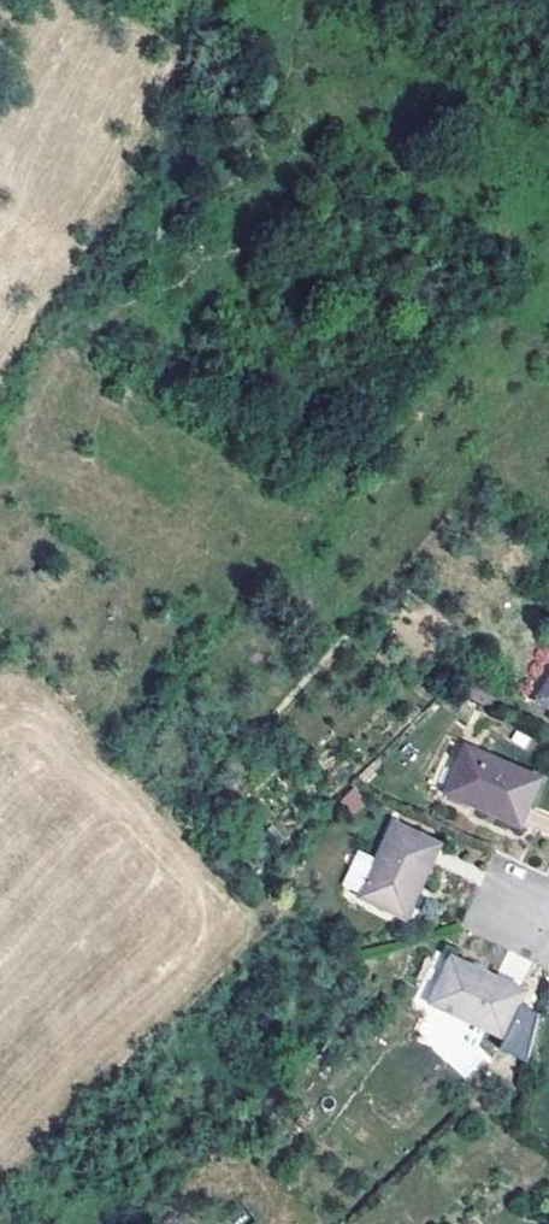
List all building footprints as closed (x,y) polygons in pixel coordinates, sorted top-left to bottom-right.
[(533,695),(548,705),(548,669),(533,695)] [(515,820),(536,774),(461,742),(441,789),(515,820)] [(403,915),(438,840),(392,819),(357,894),(403,915)] [(518,1001),(525,988),(450,953),(428,1000),(502,1035),(518,1001)] [(540,1012),(518,1001),(502,1035),(497,1046),(530,1062),(540,1012)]
